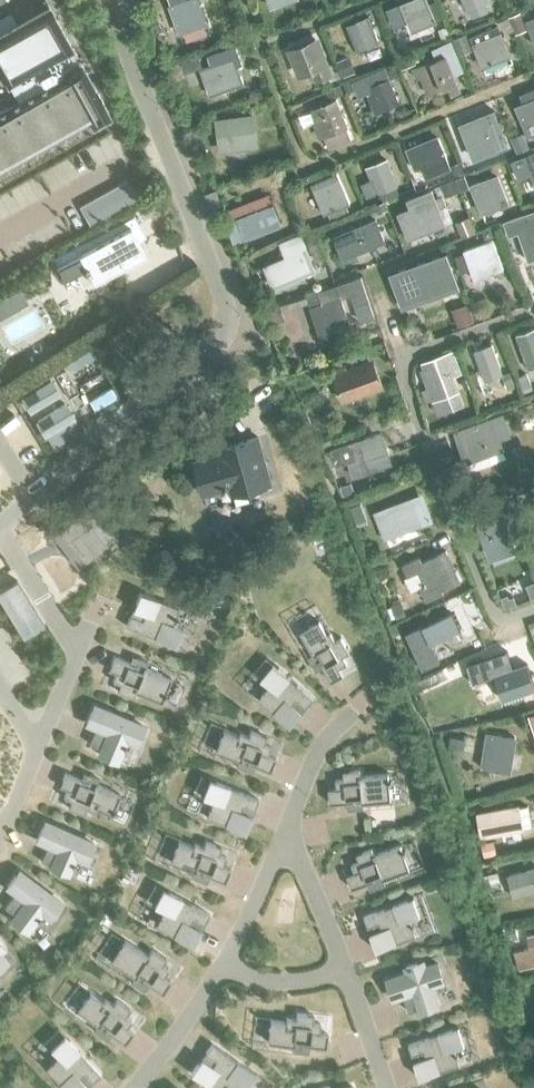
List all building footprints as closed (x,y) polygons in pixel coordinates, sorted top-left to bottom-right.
[(1,94),(0,95),(0,166),(89,116),(93,122),(109,113),(80,61),(77,62),(69,48),(71,46),(46,0),(0,0),(0,91),(1,94)] [(177,33),(203,23),(195,0),(183,0),(167,6),(177,33)] [(387,9),(394,27),(407,22),(409,27),(411,31),(435,21),(426,0),(411,0),(409,1),(400,4),(387,9)] [(467,9),(469,9),(472,17),(488,10),(485,2),(487,1),(487,0),(463,0),(467,9)] [(519,12),(509,16),(516,33),(526,29),(519,12)] [(156,13),(144,17),(149,29),(160,25),(156,13)] [(348,24),(357,50),(376,42),(366,17),(348,24)] [(445,25),(437,28),(441,38),(449,35),(445,25)] [(497,26),(470,37),(474,45),(482,67),(509,56),(501,34),(497,26)] [(466,33),(453,39),(459,54),(472,49),(466,33)] [(300,76),(314,70),(318,80),(327,77),(324,66),(313,39),(289,49),(300,76)] [(437,60),(418,68),(421,77),(427,74),(434,91),(448,86),(451,95),(460,92),(454,75),(463,71),(452,40),(432,47),(437,60)] [(242,81),(235,63),(240,62),(234,44),(207,54),(211,63),(199,67),(208,94),(242,81)] [(180,61),(165,67),(170,81),(185,75),(184,72),(202,65),(198,54),(180,61)] [(411,54),(398,59),(401,68),(414,63),(411,54)] [(349,56),(337,61),(343,75),(355,70),(349,56)] [(396,62),(385,67),(390,78),(401,73),(396,62)] [(367,75),(352,81),(358,96),(373,90),(382,110),(397,104),(400,103),(390,78),(386,79),(371,86),(367,75)] [(340,83),(325,89),(329,99),(344,94),(340,83)] [(528,133),(533,131),(533,90),(521,95),(525,104),(517,107),(528,133)] [(345,126),(335,100),(312,109),(322,135),(327,148),(349,139),(345,126)] [(493,109),(459,122),(473,157),(507,143),(493,109)] [(216,121),(220,148),(253,144),(250,117),(216,121)] [(213,121),(201,123),(203,132),(214,130),(213,121)] [(524,133),(512,138),(517,151),(529,146),(524,133)] [(421,166),(425,177),(450,166),(445,153),(439,139),(436,140),(408,151),(415,169),(421,166)] [(512,158),(520,177),(531,173),(533,181),(533,149),(512,158)] [(369,177),(361,181),(367,197),(376,194),(395,186),(385,160),(365,167),(369,177)] [(460,161),(451,164),(456,175),(464,172),(460,161)] [(311,182),(324,213),(328,212),(329,211),(345,205),(348,204),(336,173),(325,177),(311,182)] [(465,174),(455,177),(460,190),(470,186),(465,174)] [(471,186),(482,211),(507,201),(497,176),(471,186)] [(454,177),(442,182),(446,194),(458,190),(454,177)] [(126,178),(81,203),(91,223),(137,197),(126,178)] [(395,186),(379,192),(382,200),(398,194),(395,186)] [(205,193),(211,208),(222,204),(216,189),(205,193)] [(431,190),(406,199),(409,208),(397,212),(407,238),(444,224),(438,209),(446,205),(442,195),(434,198),(431,190)] [(385,202),(376,206),(379,213),(388,210),(385,202)] [(234,229),(230,230),(233,240),(279,222),(272,204),(248,214),(244,204),(227,210),(232,223),(234,229)] [(329,211),(328,212),(331,220),(348,213),(345,205),(329,211)] [(503,221),(509,235),(517,233),(527,260),(533,257),(533,210),(503,221)] [(470,216),(457,221),(462,235),(475,230),(470,216)] [(332,236),(342,259),(382,241),(373,219),(332,236)] [(58,268),(63,278),(75,272),(83,285),(92,280),(93,282),(93,283),(148,253),(141,239),(142,238),(132,220),(90,242),(91,243),(94,241),(98,247),(58,268)] [(283,257),(262,266),(272,288),(312,271),(303,249),(297,234),(277,243),(283,257)] [(463,250),(474,279),(503,268),(492,239),(463,250)] [(448,253),(390,273),(402,308),(420,301),(417,293),(438,285),(441,294),(460,287),(448,253)] [(307,302),(318,335),(347,325),(338,297),(350,293),(355,305),(369,300),(362,277),(317,292),(318,295),(306,299),(307,302)] [(304,294),(279,303),(282,310),(307,302),(306,299),(304,294)] [(279,303),(262,310),(268,323),(284,316),(282,310),(279,303)] [(469,307),(453,313),(458,326),(474,320),(469,307)] [(528,369),(533,366),(533,327),(515,335),(528,369)] [(473,351),(485,381),(502,373),(490,344),(473,351)] [(425,368),(421,370),(426,384),(428,388),(422,390),(427,402),(439,398),(457,391),(450,374),(459,371),(452,352),(443,355),(423,363),(425,368)] [(333,368),(344,398),(378,386),(369,361),(346,369),(345,364),(333,368)] [(295,373),(294,374),(299,387),(314,382),(309,368),(295,373)] [(510,371),(502,375),(506,387),(515,384),(510,371)] [(527,373),(518,377),(524,393),(533,390),(527,373)] [(502,447),(499,438),(509,434),(502,414),(454,432),(465,461),(502,447)] [(336,465),(342,463),(349,461),(353,475),(391,462),(380,431),(331,449),(331,451),(336,465)] [(221,454),(194,462),(203,494),(230,486),(233,495),(271,484),(258,437),(219,448),(221,454)] [(331,451),(324,453),(328,467),(336,465),(331,451)] [(351,482),(340,486),(344,497),(355,494),(351,482)] [(412,499),(375,514),(385,541),(433,522),(425,503),(415,507),(412,499)] [(362,501),(350,506),(357,522),(368,518),(362,501)] [(94,504),(61,529),(85,561),(118,537),(94,504)] [(502,511),(477,521),(488,550),(490,555),(515,545),(513,540),(502,511)] [(441,589),(459,580),(445,549),(421,561),(418,556),(402,563),(407,574),(418,568),(424,581),(421,582),(423,585),(420,586),(426,600),(442,592),(441,589)] [(125,627),(175,648),(184,627),(175,623),(181,607),(140,591),(132,611),(143,615),(142,619),(130,614),(125,627)] [(507,593),(501,595),(505,606),(517,602),(514,595),(509,596),(507,593)] [(401,601),(391,605),(395,617),(405,614),(401,601)] [(452,612),(406,634),(422,670),(440,662),(432,643),(460,630),(452,612)] [(315,623),(300,632),(313,654),(308,657),(313,666),(320,663),(331,682),(344,675),(340,668),(347,663),(343,656),(350,652),(341,637),(336,641),(331,632),(328,634),(320,621),(318,622),(317,620),(314,621),(315,623)] [(527,662),(514,667),(508,650),(467,663),(472,680),(496,672),(503,696),(533,686),(533,683),(527,662)] [(118,685),(115,692),(134,700),(136,694),(162,704),(165,697),(167,698),(168,694),(166,693),(173,677),(146,666),(148,661),(137,657),(134,664),(114,655),(108,671),(114,673),(111,682),(118,685)] [(271,687),(259,700),(289,727),(302,712),(292,704),(295,701),(305,709),(314,699),(275,664),(262,679),(271,687)] [(458,664),(444,668),(446,675),(460,671),(458,664)] [(443,669),(414,682),(418,690),(446,677),(443,669)] [(98,755),(117,763),(122,749),(126,751),(130,744),(136,746),(145,725),(94,704),(85,725),(103,732),(101,736),(93,732),(88,744),(100,749),(98,755)] [(223,730),(215,751),(239,760),(237,766),(251,771),(254,765),(269,771),(275,758),(267,754),(270,746),(263,743),(266,736),(250,730),(248,736),(238,732),(237,736),(223,730)] [(481,767),(509,771),(515,737),(487,732),(481,767)] [(451,736),(450,746),(464,748),(465,738),(451,736)] [(349,793),(359,819),(383,810),(373,784),(379,782),(374,766),(366,769),(363,761),(355,764),(352,756),(339,761),(345,777),(337,780),(343,795),(349,793)] [(69,802),(67,808),(85,816),(87,810),(97,814),(98,811),(112,816),(113,813),(115,814),(117,810),(114,809),(121,793),(98,783),(100,778),(89,774),(86,780),(66,771),(59,787),(65,790),(62,799),(69,802)] [(210,779),(203,797),(214,802),(207,818),(244,833),(252,815),(240,811),(241,807),(253,812),(259,798),(210,779)] [(486,812),(477,814),(480,835),(490,834),(521,828),(521,827),(532,826),(528,806),(518,808),(518,806),(486,812)] [(40,863),(69,875),(73,866),(75,867),(77,863),(75,862),(76,859),(87,863),(96,843),(45,821),(36,840),(57,850),(55,854),(45,850),(40,863)] [(179,842),(171,862),(194,871),(191,877),(207,883),(210,876),(225,882),(230,868),(223,866),(226,857),(219,855),(222,847),(206,841),(204,848),(194,844),(193,847),(179,842)] [(494,841),(481,844),(484,856),(497,853),(494,841)] [(354,873),(346,876),(351,889),(368,883),(370,890),(386,884),(384,878),(410,868),(400,844),(374,854),(372,848),(356,854),(359,861),(351,864),(354,873)] [(513,896),(533,891),(533,868),(507,875),(513,896)] [(36,921),(39,923),(45,916),(50,920),(63,903),(19,869),(6,887),(21,898),(18,902),(11,897),(4,907),(15,915),(11,920),(28,932),(36,921)] [(498,872),(481,877),(484,885),(500,881),(498,872)] [(163,890),(154,906),(165,912),(156,927),(192,946),(200,930),(189,924),(191,921),(202,927),(209,914),(163,890)] [(412,898),(364,916),(376,950),(415,936),(409,920),(419,916),(412,898)] [(515,924),(503,928),(506,938),(518,935),(515,924)] [(517,969),(533,965),(533,934),(526,935),(529,946),(513,950),(517,969)] [(125,940),(111,962),(134,977),(131,981),(145,990),(149,984),(163,993),(170,981),(163,976),(168,969),(162,965),(166,959),(152,949),(148,955),(125,940)] [(9,962),(1,952),(5,948),(0,941),(0,969),(9,962)] [(408,973),(387,980),(393,998),(405,994),(410,1011),(419,1008),(420,1011),(439,1005),(432,984),(443,980),(437,963),(426,966),(424,961),(406,967),(408,973)] [(91,993),(77,1010),(97,1026),(94,1030),(107,1040),(112,1034),(124,1043),(133,1032),(127,1027),(132,1021),(126,1016),(130,1009),(117,999),(113,1004),(105,999),(103,1002),(91,993)] [(270,1020),(267,1042),(292,1045),(291,1051),(308,1053),(308,1045),(325,1047),(326,1033),(319,1032),(320,1024),(311,1023),(312,1015),(296,1013),(296,1020),(285,1019),(285,1022),(270,1020)] [(457,1027),(408,1044),(420,1079),(459,1065),(454,1049),(464,1046),(457,1027)] [(46,1070),(63,1087),(85,1087),(87,1087),(78,1078),(81,1075),(90,1084),(100,1074),(64,1037),(50,1049),(59,1058),(46,1070)] [(190,1073),(211,1087),(230,1087),(234,1083),(242,1087),(245,1087),(254,1074),(211,1043),(190,1073)]
